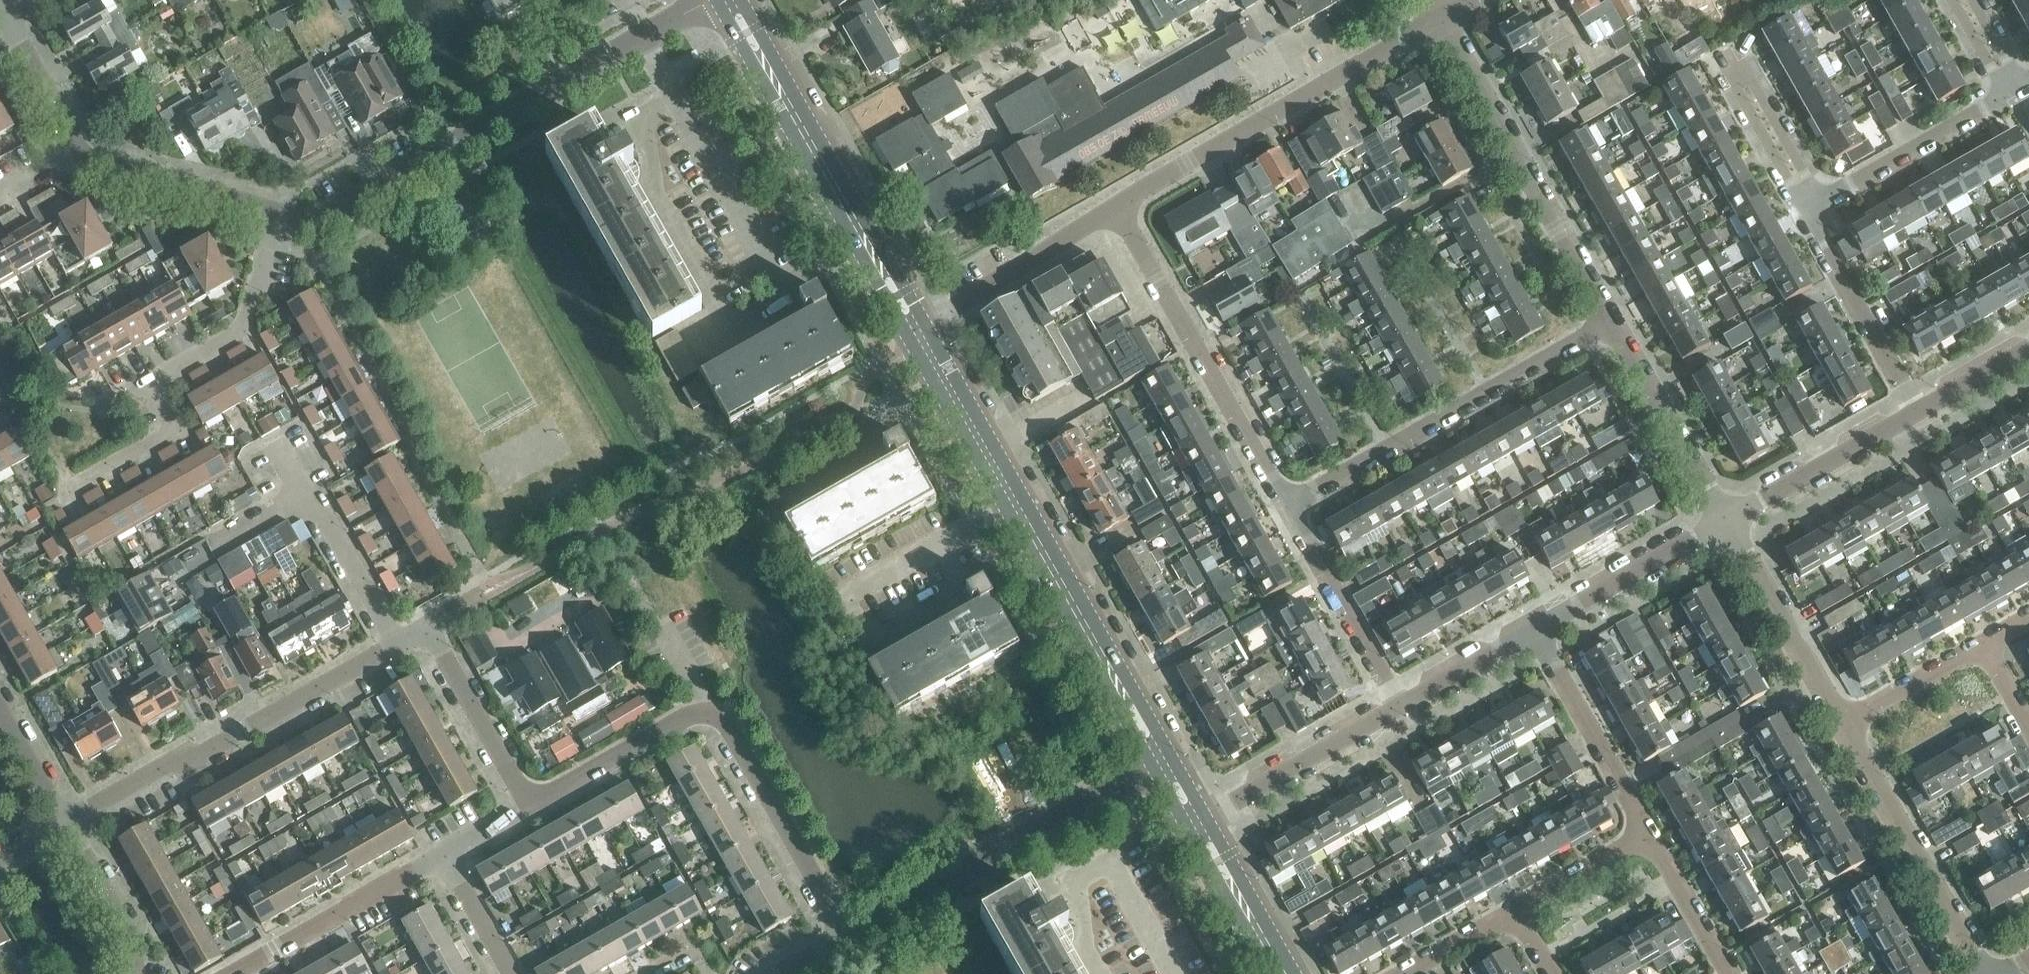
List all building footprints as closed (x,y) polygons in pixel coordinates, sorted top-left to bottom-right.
[(73,44),(99,30),(106,42),(129,29),(118,9),(107,15),(99,0),(61,22),(73,44)] [(175,14),(200,0),(168,0),(175,14)] [(498,20),(533,0),(487,0),(498,20)] [(870,0),(868,0),(847,12),(854,23),(845,28),(871,73),(881,68),(883,72),(889,74),(898,68),(899,63),(897,59),(897,58),(872,13),(876,11),(870,0)] [(1342,0),(1341,0),(1273,0),(1290,29),(1342,0)] [(1608,0),(1598,6),(1595,0),(1567,0),(1577,18),(1593,45),(1624,27),(1608,0)] [(1609,0),(1622,23),(1635,16),(1628,4),(1634,0),(1609,0)] [(1663,4),(1675,26),(1688,18),(1678,0),(1670,0),(1663,4)] [(1915,2),(1914,0),(1879,0),(1889,17),(1915,2)] [(2028,21),(2028,0),(2017,0),(2012,3),(2024,24),(2028,21)] [(1839,18),(1849,12),(1843,1),(1833,7),(1839,18)] [(1889,17),(1901,38),(1927,23),(1915,2),(1889,17)] [(1829,23),(1839,18),(1833,7),(1822,13),(1829,23)] [(266,21),(271,29),(279,32),(289,26),(280,12),(266,21)] [(1861,33),(1855,23),(1849,12),(1839,18),(1845,28),(1848,27),(1854,37),(1861,33)] [(1567,37),(1554,14),(1530,27),(1523,15),(1498,29),(1512,53),(1519,49),(1525,61),(1546,49),(1567,37)] [(1226,30),(1230,37),(1104,109),(1095,93),(1096,92),(1082,68),(1047,88),(1042,79),(994,107),(1012,139),(955,171),(973,202),(974,204),(1007,185),(1004,179),(1014,173),(1029,199),(1054,185),(1053,182),(1237,77),(1230,64),(1262,45),(1246,18),(1226,30)] [(1790,18),(1789,18),(1762,33),(1763,34),(1775,54),(1801,39),(1789,19),(1790,18)] [(1835,34),(1842,30),(1845,28),(1839,18),(1829,23),(1835,34)] [(1939,45),(1927,23),(1901,38),(1913,60),(1939,45)] [(130,55),(140,49),(135,39),(140,36),(135,28),(130,31),(129,29),(106,42),(113,54),(87,69),(100,91),(138,70),(130,55)] [(327,65),(315,72),(328,96),(340,89),(344,97),(347,95),(363,125),(391,109),(388,104),(402,96),(380,57),(379,57),(376,53),(380,51),(371,35),(348,48),(358,65),(346,72),(340,63),(329,69),(327,65)] [(1573,47),(1567,37),(1546,49),(1552,59),(1554,58),(1555,60),(1559,61),(1566,57),(1567,53),(1565,51),(1573,47)] [(1775,54),(1787,75),(1813,60),(1820,55),(1815,47),(1808,51),(1801,39),(1775,54)] [(1866,58),(1876,52),(1870,42),(1859,48),(1866,58)] [(1913,60),(1925,81),(1951,66),(1939,45),(1913,60)] [(1850,67),(1860,61),(1854,51),(1844,57),(1850,67)] [(1872,69),(1882,63),(1876,52),(1866,58),(1872,69)] [(1608,109),(1630,97),(1648,86),(1632,58),(1592,81),(1602,98),(1608,109)] [(1825,82),(1813,60),(1787,75),(1799,96),(1825,82)] [(1534,101),(1565,83),(1559,73),(1555,75),(1548,61),(1520,77),(1534,101)] [(1856,78),(1866,72),(1860,61),(1850,67),(1856,78)] [(982,72),(976,62),(956,74),(962,84),(982,72)] [(328,96),(315,72),(310,63),(275,83),(288,106),(283,109),(287,115),(274,123),(297,162),(325,147),(322,141),(336,133),(321,107),(332,101),(328,96)] [(1925,81),(1936,101),(1936,102),(1963,87),(1963,86),(1951,66),(1925,81)] [(230,68),(219,74),(222,79),(212,85),(214,89),(202,95),(206,102),(228,140),(232,138),(236,138),(240,138),(243,136),(245,133),(246,130),(250,128),(237,105),(247,99),(230,68)] [(1661,85),(1672,106),(1700,91),(1688,70),(1661,85)] [(930,126),(966,106),(948,75),(912,95),(923,115),(913,121),(912,120),(875,140),(893,172),(909,163),(924,189),(919,191),(937,223),(973,202),(955,171),(945,153),(952,149),(947,141),(940,144),(930,126)] [(1376,129),(1384,143),(1413,126),(1407,116),(1430,103),(1414,75),(1387,91),(1401,115),(1376,129)] [(1825,82),(1799,96),(1811,118),(1837,103),(1825,82)] [(1567,96),(1571,94),(1565,83),(1534,101),(1547,125),(1575,109),(1567,96)] [(1889,100),(1900,94),(1894,84),(1883,90),(1889,100)] [(1712,113),(1700,91),(1672,106),(1685,128),(1712,113)] [(1874,110),(1884,104),(1878,92),(1867,98),(1874,110)] [(1901,122),(1912,116),(1900,94),(1889,100),(1901,122)] [(169,111),(183,136),(193,130),(206,152),(210,150),(214,151),(217,150),(221,149),(223,146),(224,142),(228,140),(206,102),(195,108),(189,98),(168,110),(169,111)] [(1583,123),(1608,109),(1602,98),(1577,113),(1583,123)] [(1811,118),(1823,139),(1849,124),(1837,103),(1811,118)] [(1885,131),(1896,125),(1884,104),(1874,110),(1885,131)] [(13,129),(0,105),(0,137),(13,129)] [(169,111),(160,115),(174,141),(183,136),(169,111)] [(1390,155),(1377,132),(1361,141),(1343,111),(1336,115),(1334,113),(1323,119),(1324,122),(1323,123),(1341,156),(1353,149),(1358,158),(1367,153),(1377,171),(1394,161),(1390,155)] [(1637,126),(1649,120),(1643,111),(1632,117),(1637,126)] [(1685,128),(1697,150),(1724,134),(1712,113),(1685,128)] [(1455,147),(1449,136),(1452,134),(1445,121),(1441,123),(1441,122),(1438,116),(1419,127),(1423,132),(1413,138),(1428,163),(1455,147)] [(1622,137),(1633,131),(1627,120),(1616,126),(1622,137)] [(1644,138),(1655,132),(1649,120),(1637,126),(1644,138)] [(1308,128),(1309,131),(1306,132),(1302,135),(1302,136),(1306,143),(1292,151),(1291,151),(1312,186),(1311,187),(1320,203),(1321,204),(1322,204),(1321,203),(1334,195),(1338,193),(1329,177),(1337,172),(1331,162),(1341,156),(1323,123),(1320,124),(1319,122),(1308,128)] [(1860,144),(1849,124),(1823,139),(1834,159),(1834,160),(1845,154),(1851,165),(1874,152),(1867,140),(1860,144)] [(652,338),(701,310),(621,170),(633,163),(625,149),(613,156),(595,125),(558,145),(546,152),(652,338)] [(1597,149),(1585,128),(1558,144),(1570,164),(1597,149)] [(1993,143),(2008,170),(2028,158),(2028,157),(2014,131),(1993,143)] [(1737,156),(1724,134),(1697,150),(1710,172),(1737,156)] [(1384,143),(1390,154),(1401,148),(1395,137),(1384,143)] [(1634,158),(1645,152),(1639,141),(1628,148),(1634,158)] [(1657,160),(1668,154),(1662,143),(1651,149),(1657,160)] [(1987,182),(2008,170),(1993,143),(1972,155),(1987,182)] [(1461,157),(1455,147),(1428,163),(1441,186),(1441,187),(1442,187),(1469,172),(1469,171),(1472,169),(1464,155),(1461,157)] [(1278,149),(1255,162),(1256,164),(1259,170),(1272,192),(1273,191),(1288,183),(1295,196),(1308,188),(1298,170),(1292,174),(1278,149)] [(1570,164),(1582,186),(1609,171),(1597,149),(1570,164)] [(1972,155),(1951,167),(1966,194),(1987,182),(1972,155)] [(1722,194),(1749,178),(1737,156),(1710,172),(1701,177),(1713,199),(1722,194)] [(1369,191),(1400,174),(1394,162),(1362,180),(1369,191)] [(1646,180),(1658,174),(1651,163),(1640,169),(1646,180)] [(1240,174),(1230,179),(1233,185),(1242,200),(1253,217),(1279,202),(1272,192),(1259,170),(1256,164),(1253,166),(1252,164),(1238,172),(1240,174)] [(1669,182),(1680,176),(1674,165),(1663,171),(1669,182)] [(1951,167),(1930,179),(1945,206),(1966,194),(1951,167)] [(1595,208),(1622,192),(1609,171),(1582,186),(1595,208)] [(1369,191),(1375,203),(1407,185),(1400,174),(1369,191)] [(1722,194),(1734,215),(1762,200),(1749,178),(1722,194)] [(1924,218),(1945,206),(1930,179),(1908,191),(1924,218)] [(1375,203),(1382,214),(1413,197),(1407,185),(1375,203)] [(1659,202),(1670,196),(1664,185),(1653,191),(1659,202)] [(1681,204),(1693,197),(1686,186),(1675,193),(1681,204)] [(31,211),(56,196),(52,189),(26,203),(31,211)] [(1908,191),(1887,203),(1903,230),(1924,218),(1908,191)] [(1595,208),(1607,230),(1634,214),(1622,192),(1595,208)] [(1210,194),(1165,220),(1185,254),(1228,229),(1246,261),(1252,257),(1252,258),(1271,247),(1271,246),(1253,217),(1242,200),(1221,213),(1212,197),(1210,194)] [(1478,214),(1468,195),(1428,218),(1432,224),(1444,218),(1451,230),(1478,214)] [(1774,222),(1762,200),(1734,215),(1747,237),(1774,222)] [(2007,217),(2018,211),(2012,200),(2001,206),(2007,217)] [(1321,204),(1291,222),(1298,232),(1331,211),(1325,202),(1322,204),(1321,204)] [(1866,215),(1882,242),(1893,235),(1899,245),(1909,239),(1903,230),(1887,203),(1867,215),(1866,215)] [(42,230),(41,230),(55,254),(54,255),(65,274),(112,248),(87,204),(42,230)] [(1671,224),(1682,217),(1676,206),(1665,213),(1671,224)] [(1989,227),(1996,223),(2007,217),(2001,206),(1983,216),(1989,227)] [(1694,225),(1705,219),(1699,208),(1688,214),(1694,225)] [(11,222),(20,217),(16,209),(7,214),(11,222)] [(1298,232),(1272,248),(1277,256),(1292,281),(1351,244),(1331,211),(1298,232)] [(2028,225),(2028,211),(2021,216),(2027,227),(2028,225)] [(11,222),(7,214),(0,218),(0,222),(3,227),(11,222)] [(1446,249),(1450,256),(1489,233),(1478,214),(1451,230),(1458,243),(1446,249)] [(1619,252),(1647,236),(1634,214),(1607,230),(1619,252)] [(1866,215),(1845,227),(1861,254),(1873,247),(1878,257),(1888,252),(1882,242),(1866,215)] [(1786,244),(1774,222),(1747,237),(1759,259),(1786,244)] [(36,265),(54,255),(55,254),(41,230),(42,230),(38,223),(18,234),(36,265)] [(1965,241),(1975,235),(1969,224),(1959,230),(1965,241)] [(156,255),(164,251),(149,226),(142,230),(156,255)] [(1683,245),(1695,239),(1689,228),(1677,235),(1683,245)] [(1995,245),(2005,239),(1999,228),(1989,234),(1995,245)] [(1706,247),(1717,241),(1711,230),(1700,236),(1706,247)] [(1954,247),(1965,241),(1959,230),(1948,236),(1954,247)] [(1500,252),(1489,233),(1450,256),(1453,262),(1465,255),(1473,268),(1500,252)] [(18,234),(0,244),(0,246),(17,276),(36,265),(18,234)] [(1984,251),(1995,245),(1989,234),(1978,240),(1984,251)] [(1619,252),(1632,273),(1659,258),(1647,236),(1619,252)] [(187,308),(188,308),(233,282),(208,238),(162,265),(168,276),(173,284),(187,308)] [(119,262),(144,247),(140,240),(115,254),(119,262)] [(1799,265),(1786,244),(1759,259),(1771,281),(1799,265)] [(0,246),(0,286),(17,276),(0,246)] [(1231,284),(1208,297),(1222,321),(1257,301),(1249,286),(1263,278),(1257,267),(1277,256),(1272,248),(1271,247),(1252,258),(1252,257),(1246,261),(1225,272),(1231,284)] [(1922,265),(1933,259),(1927,248),(1916,254),(1922,265)] [(1696,267),(1707,261),(1701,250),(1690,256),(1696,267)] [(1678,251),(1664,255),(1667,267),(1682,263),(1678,251)] [(1379,271),(1369,252),(1329,274),(1333,281),(1345,274),(1352,287),(1379,271)] [(1511,271),(1500,252),(1473,268),(1480,280),(1468,287),(1471,293),(1511,271)] [(1719,269),(1730,263),(1724,252),(1712,258),(1719,269)] [(1952,269),(1963,263),(1957,252),(1946,258),(1952,269)] [(1090,253),(1060,270),(1081,308),(1116,288),(1102,263),(1097,266),(1090,253)] [(140,269),(151,262),(146,254),(135,260),(140,269)] [(1911,271),(1922,265),(1916,254),(1905,260),(1911,271)] [(1644,295),(1671,280),(1659,258),(1632,273),(1644,295)] [(1941,275),(1952,269),(1946,258),(1935,264),(1941,275)] [(2028,293),(2028,258),(2009,269),(2024,295),(2028,293)] [(2003,307),(2024,295),(2009,269),(2003,259),(1994,264),(2000,274),(1988,281),(2003,307)] [(129,275),(140,269),(135,260),(124,266),(129,275)] [(1799,265),(1771,281),(1784,303),(1811,287),(1799,265)] [(1881,289),(1902,276),(1896,266),(1875,278),(1881,289)] [(1282,267),(1276,271),(1283,283),(1290,279),(1282,267)] [(1064,346),(1081,376),(1095,401),(1159,364),(1139,329),(1135,331),(1104,349),(1081,308),(1060,270),(1030,287),(1047,316),(1064,346)] [(1390,290),(1379,271),(1352,287),(1359,300),(1347,306),(1350,312),(1390,290)] [(1494,305),(1521,289),(1511,271),(1471,293),(1475,299),(1487,292),(1494,305)] [(1708,289),(1719,283),(1713,272),(1702,278),(1708,289)] [(1731,291),(1742,284),(1736,273),(1725,280),(1731,291)] [(102,290),(113,284),(108,275),(97,281),(102,290)] [(172,326),(192,315),(188,308),(187,308),(173,284),(168,276),(160,281),(164,289),(155,295),(172,326)] [(1910,293),(1920,287),(1914,276),(1904,282),(1910,293)] [(1644,295),(1657,317),(1684,301),(1671,280),(1644,295)] [(92,297),(102,290),(97,281),(86,288),(92,297)] [(1982,319),(2003,307),(1988,281),(1967,293),(1982,319)] [(1889,304),(1899,299),(1910,293),(1904,282),(1883,294),(1889,304)] [(136,305),(153,336),(172,326),(155,295),(154,295),(149,286),(131,296),(136,305)] [(826,304),(816,287),(797,298),(809,319),(705,378),(702,373),(701,374),(729,424),(853,354),(825,305),(826,304)] [(980,315),(997,345),(1047,316),(1030,287),(980,315)] [(1131,314),(1116,288),(1081,308),(1104,349),(1135,331),(1126,316),(1131,314)] [(1532,308),(1521,289),(1494,305),(1501,318),(1489,324),(1493,331),(1532,308)] [(325,309),(314,290),(288,305),(299,324),(325,309)] [(1401,308),(1390,290),(1350,312),(1354,318),(1366,312),(1373,324),(1401,308)] [(1961,331),(1982,319),(1967,293),(1946,305),(1961,331)] [(1721,311),(1732,304),(1726,294),(1715,300),(1721,311)] [(1743,312),(1754,306),(1748,295),(1737,301),(1743,312)] [(65,312),(76,305),(71,297),(60,303),(65,312)] [(1657,317),(1669,339),(1696,323),(1684,301),(1657,317)] [(54,318),(65,312),(60,303),(49,309),(54,318)] [(1727,321),(1738,315),(1732,304),(1721,311),(1727,321)] [(117,316),(135,347),(153,336),(136,305),(117,316)] [(1806,342),(1833,326),(1821,305),(1794,320),(1806,342)] [(1940,343),(1961,331),(1946,305),(1925,317),(1940,343)] [(1380,337),(1368,344),(1372,350),(1411,327),(1401,308),(1373,324),(1380,337)] [(1543,327),(1532,308),(1493,331),(1496,337),(1508,330),(1515,343),(1543,327)] [(201,332),(202,331),(227,317),(222,309),(197,324),(201,332)] [(310,343),(336,328),(325,309),(299,324),(310,343)] [(1244,332),(1251,344),(1278,328),(1268,309),(1228,331),(1232,339),(1244,332)] [(1770,309),(1748,321),(1754,331),(1776,319),(1770,309)] [(135,347),(117,316),(98,327),(116,358),(135,347)] [(997,345),(1013,375),(1064,346),(1047,316),(997,345)] [(1919,355),(1940,343),(1925,317),(1904,328),(1903,329),(1910,341),(1909,341),(1911,344),(1912,344),(1919,356),(1920,355),(1919,355)] [(79,337),(97,368),(116,358),(98,327),(93,318),(85,323),(90,331),(79,337)] [(1760,341),(1781,329),(1776,319),(1754,331),(1760,341)] [(1669,339),(1681,361),(1709,345),(1696,323),(1669,339)] [(1731,350),(1746,341),(1751,338),(1744,325),(1724,336),(1731,350)] [(1806,342),(1818,364),(1846,348),(1845,348),(1847,347),(1848,345),(1842,335),(1840,335),(1838,336),(1833,326),(1806,342)] [(1422,346),(1411,327),(1372,350),(1375,356),(1387,349),(1394,362),(1422,346)] [(320,362),(346,347),(336,328),(310,343),(320,362)] [(1282,335),(1278,328),(1251,344),(1258,357),(1246,364),(1250,370),(1289,347),(1282,335)] [(264,344),(274,338),(270,330),(259,335),(264,344)] [(660,353),(682,341),(676,330),(654,342),(660,353)] [(73,372),(77,380),(97,368),(79,337),(49,355),(62,379),(73,372)] [(269,352),(279,346),(274,338),(264,344),(269,352)] [(688,351),(682,341),(660,353),(666,363),(688,351)] [(240,359),(249,355),(243,344),(234,349),(240,359)] [(1771,362),(1783,356),(1777,345),(1765,351),(1771,362)] [(1030,404),(1081,376),(1064,346),(1013,375),(1030,404)] [(1433,365),(1422,346),(1394,362),(1402,374),(1390,381),(1393,387),(1433,365)] [(331,380),(357,366),(346,347),(320,362),(331,380)] [(1291,350),(1289,347),(1250,370),(1253,376),(1265,369),(1272,382),(1300,366),(1291,350)] [(1858,370),(1846,348),(1818,364),(1831,385),(1858,370)] [(232,364),(240,359),(234,349),(226,354),(232,364)] [(666,363),(677,382),(698,370),(688,351),(666,363)] [(1755,371),(1766,365),(1760,354),(1749,360),(1755,371)] [(244,367),(259,392),(279,381),(264,356),(244,367)] [(1778,373),(1789,366),(1783,356),(1771,362),(1778,373)] [(1324,368),(1331,364),(1327,358),(1320,362),(1324,368)] [(1731,385),(1719,363),(1691,378),(1704,400),(1731,385)] [(1444,384),(1433,365),(1393,387),(1396,393),(1408,386),(1416,399),(1444,384)] [(203,381),(211,376),(205,366),(197,370),(203,381)] [(342,399),(368,384),(357,366),(331,380),(342,399)] [(1302,369),(1300,366),(1272,382),(1280,394),(1259,406),(1262,412),(1271,407),(1311,385),(1302,369)] [(244,367),(226,377),(240,403),(259,392),(244,367)] [(286,381),(296,376),(291,367),(281,373),(286,381)] [(1153,404),(1180,389),(1168,368),(1167,367),(1140,382),(1141,383),(1153,404)] [(194,385),(203,381),(197,370),(188,375),(194,385)] [(1253,376),(1250,370),(1241,375),(1244,381),(1253,376)] [(1871,392),(1858,370),(1831,385),(1843,408),(1871,392)] [(1602,381),(1591,387),(1585,375),(1563,388),(1578,415),(1611,397),(1602,381)] [(290,390),(301,384),(296,376),(286,381),(290,390)] [(1767,393),(1779,387),(1772,376),(1761,382),(1767,393)] [(226,377),(207,388),(222,414),(240,403),(226,377)] [(1790,395),(1801,388),(1795,378),(1784,384),(1790,395)] [(681,390),(693,410),(706,403),(705,401),(694,383),(681,390)] [(352,418),(378,403),(368,384),(342,399),(352,418)] [(1271,407),(1274,413),(1286,406),(1294,419),(1321,404),(1311,385),(1271,407)] [(1716,422),(1743,406),(1731,385),(1704,400),(1716,422)] [(222,414),(207,388),(187,399),(202,425),(222,414)] [(1542,400),(1557,427),(1578,415),(1563,388),(1542,400)] [(1192,410),(1180,389),(1153,404),(1166,426),(1192,410)] [(1780,415),(1791,408),(1785,397),(1773,404),(1780,415)] [(1809,427),(1820,421),(1807,399),(1796,405),(1809,427)] [(1557,427),(1542,400),(1520,413),(1535,440),(1540,449),(1562,436),(1557,427)] [(363,437),(389,422),(378,403),(352,418),(363,437)] [(1062,469),(1089,454),(1082,442),(1089,438),(1085,430),(1110,416),(1103,404),(1056,431),(1061,441),(1047,449),(1052,457),(1055,456),(1062,469)] [(1323,406),(1321,404),(1294,419),(1301,431),(1283,442),(1286,447),(1292,444),(1293,445),(1332,422),(1323,406)] [(307,419),(317,413),(312,405),(302,411),(307,419)] [(1120,423),(1131,416),(1125,405),(1114,411),(1120,423)] [(1716,422),(1729,444),(1756,428),(1743,406),(1716,422)] [(2016,420),(2028,443),(2028,407),(2014,416),(2016,420)] [(1792,437),(1803,430),(1791,408),(1780,415),(1792,437)] [(285,409),(274,415),(280,426),(291,419),(285,409)] [(1204,432),(1192,410),(1166,426),(1178,447),(1204,432)] [(11,421),(5,411),(0,414),(0,423),(2,426),(11,421)] [(312,427),(322,422),(317,413),(307,419),(312,427)] [(1535,440),(1520,413),(1498,425),(1513,452),(1535,440)] [(272,414),(258,422),(265,435),(279,427),(272,414)] [(1127,434),(1138,428),(1131,416),(1120,423),(1127,434)] [(1598,450),(1620,437),(1630,432),(1624,420),(1613,426),(1591,439),(1598,450)] [(2010,458),(2028,447),(2028,443),(2016,420),(1995,432),(2010,458)] [(374,456),(400,441),(389,422),(363,437),(374,456)] [(1334,425),(1332,422),(1293,445),(1296,450),(1308,443),(1315,457),(1343,441),(1334,425)] [(1491,465),(1513,452),(1498,425),(1476,437),(1491,465)] [(201,443),(210,438),(204,428),(195,433),(201,443)] [(1729,444),(1741,465),(1768,450),(1756,428),(1729,444)] [(30,456),(16,430),(0,439),(0,448),(11,467),(30,456)] [(248,432),(238,438),(242,446),(253,440),(248,432)] [(1217,454),(1204,432),(1178,447),(1190,469),(1217,454)] [(1995,432),(1974,444),(1989,470),(2010,458),(1995,432)] [(899,433),(880,444),(893,467),(789,526),(785,519),(783,520),(812,570),(935,500),(908,455),(911,454),(899,433)] [(1491,465),(1476,437),(1455,450),(1470,477),(1491,465)] [(1139,456),(1150,449),(1144,438),(1133,444),(1139,456)] [(329,457),(339,451),(334,442),(324,448),(329,457)] [(1607,466),(1629,454),(1623,443),(1601,455),(1607,466)] [(1974,444),(1953,455),(1968,482),(1989,470),(1974,444)] [(171,460),(180,455),(174,445),(166,449),(171,460)] [(1577,462),(1587,456),(1581,445),(1570,451),(1577,462)] [(210,484),(229,473),(215,447),(195,458),(210,484)] [(1115,468),(1120,466),(1134,458),(1128,447),(1114,455),(1116,460),(1112,462),(1115,468)] [(0,448),(0,473),(11,467),(0,448)] [(163,464),(171,460),(166,449),(157,454),(163,464)] [(1470,477),(1455,450),(1433,462),(1448,489),(1470,477)] [(333,465),(343,459),(339,451),(329,457),(333,465)] [(1067,477),(1075,491),(1101,476),(1094,464),(1097,462),(1092,452),(1089,454),(1062,469),(1059,471),(1064,479),(1067,477)] [(1229,475),(1217,454),(1190,469),(1202,490),(1229,475)] [(1597,472),(1607,466),(1601,455),(1590,461),(1597,472)] [(1973,491),(1968,482),(1953,455),(1944,460),(1942,457),(1930,464),(1939,481),(1929,487),(1956,535),(1967,529),(1946,494),(1959,487),(1967,495),(1973,491)] [(365,470),(376,490),(402,475),(391,456),(365,470)] [(1555,474),(1566,468),(1559,457),(1548,463),(1555,474)] [(210,484),(195,458),(177,469),(191,494),(210,484)] [(1125,476),(1139,468),(1134,458),(1120,466),(1125,476)] [(1412,474),(1411,474),(1426,501),(1432,511),(1453,499),(1448,489),(1433,462),(1431,458),(1418,466),(1420,469),(1412,474)] [(1151,477),(1163,471),(1156,459),(1145,466),(1151,477)] [(134,481),(142,476),(137,466),(128,471),(134,481)] [(1575,485),(1586,478),(1579,467),(1568,473),(1575,485)] [(177,469),(158,479),(172,505),(191,494),(177,469)] [(1533,487),(1544,480),(1538,469),(1527,475),(1533,487)] [(126,486),(134,481),(128,471),(120,476),(126,486)] [(1087,512),(1113,497),(1106,485),(1115,480),(1110,471),(1101,476),(1075,491),(1072,492),(1077,501),(1079,499),(1087,512)] [(1426,501),(1411,474),(1390,487),(1405,514),(1426,501)] [(376,490),(387,508),(413,494),(402,475),(376,490)] [(1241,497),(1229,475),(1202,490),(1215,512),(1241,497)] [(1899,486),(1890,491),(1905,518),(1926,505),(1934,519),(1940,529),(1946,541),(1956,535),(1929,487),(1919,493),(1910,475),(1897,483),(1899,486)] [(1621,490),(1636,517),(1658,504),(1643,477),(1621,490)] [(172,505),(158,479),(139,490),(154,516),(172,505)] [(1553,497),(1564,491),(1558,480),(1547,486),(1553,497)] [(1164,499),(1175,492),(1168,481),(1157,487),(1164,499)] [(1511,499),(1522,493),(1516,482),(1505,488),(1511,499)] [(2028,494),(2028,491),(2024,482),(2013,489),(2019,499),(2028,494)] [(96,502),(105,498),(99,487),(91,492),(96,502)] [(1405,514),(1390,487),(1368,499),(1383,526),(1405,514)] [(1593,542),(1614,529),(1599,502),(1591,488),(1582,493),(1590,507),(1577,514),(1593,542)] [(1905,518),(1890,491),(1888,488),(1875,495),(1877,498),(1869,503),(1884,530),(1887,535),(1908,523),(1905,518)] [(154,516),(139,490),(120,501),(135,526),(154,516)] [(1627,522),(1636,517),(1621,490),(1599,502),(1614,529),(1616,532),(1628,525),(1627,522)] [(88,507),(96,502),(91,492),(82,497),(88,507)] [(1532,509),(1542,503),(1536,492),(1525,498),(1532,509)] [(398,527),(423,512),(413,494),(387,508),(398,527)] [(1490,511),(1501,505),(1494,494),(1483,500),(1490,511)] [(2009,505),(2003,494),(1993,500),(1982,506),(1988,517),(1999,511),(2009,505)] [(341,509),(351,504),(346,495),(336,501),(341,509)] [(1113,497),(1087,512),(1084,514),(1089,522),(1092,521),(1100,535),(1129,518),(1117,495),(1113,497)] [(1253,518),(1241,497),(1215,512),(1227,533),(1253,518)] [(1138,526),(1164,511),(1157,499),(1131,514),(1138,526)] [(1383,526),(1368,499),(1346,511),(1361,538),(1383,526)] [(1857,510),(1848,515),(1863,541),(1884,530),(1869,503),(1867,500),(1855,507),(1857,510)] [(102,511),(116,537),(135,526),(120,501),(102,511)] [(1176,520),(1187,514),(1181,503),(1170,509),(1176,520)] [(346,518),(356,512),(351,504),(341,509),(346,518)] [(1516,532),(1526,526),(1514,505),(1504,510),(1516,532)] [(1468,524),(1480,517),(1473,506),(1462,513),(1468,524)] [(30,523),(40,518),(35,509),(25,514),(30,523)] [(58,524),(67,519),(61,509),(52,514),(58,524)] [(1506,538),(1516,532),(1504,510),(1493,516),(1506,538)] [(102,511),(83,522),(97,548),(116,537),(102,511)] [(1325,524),(1340,551),(1361,538),(1346,511),(1325,524)] [(408,546),(434,531),(423,512),(398,527),(408,546)] [(1866,547),(1863,541),(1848,515),(1846,512),(1834,519),(1836,522),(1827,527),(1842,553),(1845,559),(1866,547)] [(1571,554),(1593,542),(1577,514),(1555,527),(1571,554)] [(1147,543),(1173,528),(1166,516),(1140,531),(1147,543)] [(1998,533),(2008,527),(2002,516),(1991,522),(1998,533)] [(1266,540),(1253,518),(1227,533),(1239,555),(1266,540)] [(1446,536),(1457,530),(1451,519),(1440,525),(1446,536)] [(288,520),(275,528),(286,548),(299,541),(291,526),(288,520)] [(300,543),(311,537),(301,520),(291,526),(299,541),(300,543)] [(97,548),(83,522),(63,533),(78,559),(97,548)] [(1477,540),(1488,534),(1482,523),(1471,529),(1477,540)] [(1188,542),(1200,535),(1193,524),(1182,531),(1188,542)] [(1555,527),(1534,539),(1551,570),(1565,562),(1563,559),(1571,554),(1555,527)] [(1827,527),(1806,539),(1821,565),(1842,553),(1827,527)] [(275,528),(262,535),(274,556),(286,549),(286,548),(275,528)] [(1977,545),(1988,539),(1981,528),(1970,534),(1977,545)] [(1467,546),(1477,540),(1471,529),(1460,535),(1467,546)] [(1946,541),(1940,529),(1935,531),(1942,543),(1946,541)] [(419,565),(445,550),(434,531),(408,546),(419,565)] [(1425,548),(1436,542),(1429,531),(1418,537),(1425,548)] [(362,547),(372,541),(368,533),(358,539),(362,547)] [(1966,552),(1977,545),(1970,534),(1959,541),(1966,552)] [(1933,548),(1926,536),(1918,541),(1925,553),(1933,548)] [(249,542),(261,563),(270,558),(258,537),(249,542)] [(2027,537),(2006,549),(2011,558),(2011,557),(2026,584),(2028,582),(2028,540),(2027,537)] [(47,552),(57,547),(52,538),(42,544),(47,552)] [(1821,565),(1806,539),(1785,551),(1800,578),(1821,565)] [(1278,562),(1266,540),(1239,555),(1252,577),(1278,562)] [(367,555),(377,550),(372,541),(362,547),(367,555)] [(1445,559),(1456,552),(1449,541),(1438,548),(1445,559)] [(249,542),(241,547),(253,568),(261,563),(249,542)] [(1121,574),(1125,582),(1156,565),(1165,560),(1159,549),(1150,554),(1144,543),(1129,551),(1126,546),(1113,554),(1115,559),(1114,560),(1114,561),(1112,564),(1117,572),(1121,572),(1122,573),(1121,574)] [(1403,561),(1414,555),(1407,543),(1397,550),(1403,561)] [(1212,557),(1205,546),(1194,552),(1201,563),(1212,557)] [(52,561),(62,555),(57,547),(47,552),(52,561)] [(229,554),(241,575),(253,568),(241,547),(229,554)] [(1904,565),(1915,558),(1909,548),(1898,554),(1904,565)] [(281,568),(293,561),(286,549),(274,556),(281,568)] [(1498,596),(1507,591),(1491,563),(1483,549),(1473,555),(1481,569),(1469,576),(1485,603),(1487,607),(1500,599),(1498,596)] [(445,550),(419,565),(430,584),(456,569),(445,550)] [(1513,551),(1491,563),(1507,591),(1529,578),(1513,551)] [(1935,570),(1946,563),(1939,552),(1928,558),(1935,570)] [(217,561),(229,581),(241,575),(229,554),(217,561)] [(1423,571),(1434,565),(1428,554),(1417,560),(1423,571)] [(1894,570),(1904,565),(1898,554),(1888,560),(1877,566),(1883,577),(1894,570)] [(1188,575),(1197,569),(1189,555),(1171,566),(1179,580),(1188,575)] [(1381,573),(1392,567),(1386,556),(1375,562),(1381,573)] [(1990,569),(2005,596),(2026,584),(2011,557),(2011,558),(1990,569)] [(258,577),(275,567),(270,558),(261,563),(253,568),(258,577)] [(1924,576),(1935,570),(1928,558),(1917,564),(1924,576)] [(1252,577),(1264,598),(1263,598),(1264,599),(1291,584),(1291,582),(1290,583),(1278,562),(1252,577)] [(1360,585),(1381,573),(1375,562),(1353,574),(1360,585)] [(1165,588),(1158,577),(1162,575),(1156,565),(1125,582),(1130,590),(1131,590),(1139,603),(1165,588)] [(1401,583),(1412,577),(1406,566),(1395,572),(1401,583)] [(1862,589),(1883,577),(1877,566),(1856,578),(1862,589)] [(1218,567),(1207,574),(1213,585),(1219,595),(1230,589),(1237,585),(1231,575),(1224,579),(1218,567)] [(301,575),(311,592),(314,597),(314,596),(336,635),(354,625),(338,597),(330,602),(311,569),(301,575)] [(1196,589),(1205,583),(1197,569),(1188,575),(1196,589)] [(1990,569),(1970,581),(1969,581),(1986,611),(1987,611),(1985,607),(1993,603),(1995,607),(2007,600),(2005,596),(1990,569)] [(384,584),(394,579),(389,570),(379,576),(384,584)] [(138,634),(149,628),(172,614),(148,572),(114,593),(138,634)] [(1986,611),(1969,581),(1970,581),(1965,573),(1943,585),(1948,594),(1948,593),(1963,620),(1971,615),(1973,619),(1986,611)] [(68,590),(78,584),(74,576),(63,581),(68,590)] [(1485,603),(1469,576),(1448,588),(1463,615),(1485,603)] [(1893,594),(1904,587),(1897,576),(1886,582),(1893,594)] [(14,596),(3,577),(0,579),(0,604),(14,596)] [(1369,602),(1391,589),(1385,578),(1363,591),(1369,602)] [(388,593),(399,587),(394,579),(384,584),(388,593)] [(868,666),(867,666),(895,717),(1018,646),(991,600),(993,598),(982,579),(962,591),(975,613),(871,671),(868,666)] [(1882,600),(1893,594),(1886,582),(1875,588),(1882,600)] [(1841,600),(1852,594),(1846,583),(1835,590),(1841,600)] [(73,598),(83,593),(78,584),(68,590),(73,598)] [(1679,602),(1691,624),(1718,608),(1706,587),(1679,602)] [(618,588),(612,592),(613,593),(616,598),(622,594),(618,588)] [(1145,616),(1150,625),(1180,607),(1192,601),(1186,591),(1171,599),(1165,588),(1139,603),(1146,616),(1145,616)] [(1441,628),(1463,615),(1448,588),(1426,600),(1441,628)] [(1225,607),(1237,600),(1230,589),(1219,595),(1225,607)] [(1820,613),(1841,600),(1835,590),(1814,602),(1820,613)] [(319,644),(336,635),(314,596),(314,597),(311,592),(294,601),(295,603),(319,644)] [(251,622),(247,624),(229,593),(211,603),(231,638),(232,642),(234,646),(237,649),(235,650),(252,679),(255,677),(258,678),(263,674),(264,672),(272,667),(267,659),(270,656),(251,622)] [(1927,605),(1942,632),(1963,620),(1948,593),(1948,594),(1927,605)] [(25,615),(14,596),(0,604),(0,629),(25,615)] [(1301,601),(1291,606),(1286,598),(1235,626),(1242,638),(1267,623),(1278,644),(1287,638),(1314,623),(1317,622),(1312,613),(1309,615),(1301,601)] [(284,665),(302,654),(278,612),(278,613),(270,599),(261,605),(277,632),(268,637),(284,665)] [(1420,640),(1441,628),(1426,600),(1404,613),(1420,640)] [(1851,618),(1862,611),(1856,600),(1844,606),(1851,618)] [(1921,644),(1942,632),(1927,605),(1915,612),(1909,600),(1899,606),(1906,617),(1921,644)] [(1194,626),(1195,627),(1189,631),(1183,619),(1198,611),(1192,601),(1180,607),(1150,625),(1155,633),(1156,632),(1163,646),(1176,638),(1182,649),(1228,623),(1221,611),(1194,626)] [(319,644),(295,603),(278,612),(302,654),(319,644)] [(1830,630),(1851,618),(1844,606),(1823,618),(1830,630)] [(1696,632),(1703,645),(1730,629),(1718,608),(1691,624),(1681,629),(1685,638),(1696,632)] [(90,627),(100,622),(95,613),(85,619),(90,627)] [(1404,613),(1382,625),(1398,653),(1420,640),(1404,613)] [(1643,651),(1654,645),(1636,613),(1625,620),(1643,651)] [(612,671),(624,664),(595,614),(583,621),(599,650),(588,657),(595,669),(606,662),(612,671)] [(636,614),(626,620),(633,632),(644,627),(636,614)] [(1659,642),(1670,636),(1658,614),(1647,621),(1659,642)] [(9,648),(35,634),(25,615),(0,629),(0,632),(9,648)] [(1921,644),(1906,617),(1885,629),(1900,656),(1909,651),(1911,654),(1923,647),(1921,644)] [(94,636),(104,630),(100,622),(90,627),(94,636)] [(1300,660),(1326,645),(1329,643),(1324,635),(1321,636),(1314,623),(1287,638),(1294,650),(1291,652),(1296,662),(1300,660)] [(148,655),(160,648),(149,628),(138,634),(137,635),(148,655)] [(1703,645),(1715,666),(1742,651),(1730,629),(1703,645)] [(1900,656),(1885,629),(1864,641),(1879,668),(1900,656)] [(222,657),(221,658),(206,630),(192,638),(201,655),(202,655),(208,665),(198,671),(215,700),(218,698),(219,700),(228,695),(227,693),(237,687),(228,672),(229,671),(222,657)] [(1233,643),(1226,631),(1202,645),(1207,654),(1175,672),(1179,681),(1182,679),(1190,693),(1216,678),(1209,666),(1213,664),(1209,657),(1233,643)] [(9,648),(20,667),(46,652),(35,634),(9,648)] [(600,719),(611,713),(566,636),(553,643),(565,665),(552,673),(571,706),(587,696),(600,719)] [(1665,653),(1676,647),(1670,636),(1659,642),(1665,653)] [(1858,680),(1879,668),(1864,641),(1843,653),(1858,680)] [(1584,656),(1583,657),(1595,678),(1622,663),(1609,642),(1598,648),(1595,643),(1581,651),(1584,656)] [(1312,681),(1339,667),(1341,665),(1336,656),(1334,658),(1326,645),(1300,660),(1307,672),(1303,674),(1309,683),(1312,681)] [(1649,662),(1660,656),(1654,645),(1643,651),(1649,662)] [(1754,672),(1742,651),(1715,666),(1727,686),(1727,687),(1754,672)] [(31,687),(57,672),(46,652),(20,667),(31,687)] [(545,702),(557,696),(532,653),(521,659),(533,681),(520,688),(529,704),(542,696),(545,702)] [(109,694),(121,688),(103,656),(91,663),(102,681),(109,694)] [(1262,680),(1276,672),(1270,662),(1258,669),(1257,670),(1262,680)] [(187,663),(174,671),(186,692),(199,685),(187,663)] [(1622,663),(1595,678),(1607,699),(1634,684),(1633,684),(1622,663)] [(1657,682),(1671,674),(1666,666),(1652,674),(1657,682)] [(156,684),(146,690),(162,718),(175,710),(174,708),(180,705),(158,667),(149,672),(156,684)] [(1346,680),(1339,667),(1312,681),(1309,683),(1303,686),(1316,708),(1354,687),(1349,678),(1346,680)] [(1683,684),(1694,678),(1688,667),(1677,673),(1683,684)] [(605,696),(630,681),(624,670),(598,685),(605,696)] [(1239,693),(1249,688),(1262,680),(1257,670),(1243,678),(1246,682),(1229,692),(1219,676),(1216,678),(1190,693),(1187,694),(1192,703),(1195,701),(1202,714),(1228,699),(1232,697),(1239,693)] [(1262,680),(1268,691),(1282,683),(1276,672),(1262,680)] [(1754,672),(1727,687),(1727,686),(1716,692),(1722,701),(1732,696),(1739,708),(1766,693),(1754,672)] [(423,697),(412,678),(384,693),(396,713),(423,697)] [(1689,695),(1700,689),(1694,678),(1683,684),(1689,695)] [(1615,722),(1619,720),(1646,705),(1645,705),(1653,700),(1641,679),(1633,684),(1634,684),(1607,699),(1612,707),(1608,709),(1615,722)] [(1249,688),(1255,698),(1268,691),(1262,680),(1249,688)] [(102,681),(90,688),(100,704),(92,709),(92,710),(82,716),(103,752),(116,745),(115,743),(121,739),(106,714),(117,708),(109,694),(102,681)] [(146,690),(141,681),(122,692),(142,727),(148,724),(149,726),(162,718),(146,690)] [(1673,704),(1684,698),(1678,687),(1667,693),(1673,704)] [(1538,691),(1517,704),(1532,730),(1553,718),(1538,691)] [(52,731),(66,723),(48,692),(34,700),(52,731)] [(1207,723),(1214,736),(1241,721),(1234,709),(1244,703),(1239,693),(1232,697),(1228,699),(1202,714),(1199,716),(1204,724),(1207,723)] [(1278,701),(1296,733),(1308,726),(1290,694),(1278,701)] [(396,713),(406,732),(434,716),(423,697),(396,713)] [(615,713),(623,728),(650,712),(641,698),(615,713)] [(1273,733),(1285,726),(1272,704),(1260,710),(1273,733)] [(1511,742),(1532,730),(1517,704),(1496,716),(1511,742)] [(1646,705),(1619,720),(1631,741),(1658,726),(1657,726),(1646,705)] [(354,721),(365,714),(360,707),(349,713),(354,721)] [(1711,739),(1742,721),(1736,711),(1705,729),(1711,739)] [(545,731),(561,722),(555,712),(540,721),(545,731)] [(359,743),(343,715),(323,726),(339,754),(359,743)] [(103,752),(82,716),(63,727),(83,762),(89,758),(90,760),(103,752)] [(406,732),(417,751),(444,735),(434,716),(406,732)] [(1475,728),(1490,754),(1496,764),(1517,752),(1511,742),(1496,716),(1488,720),(1486,717),(1473,724),(1475,727),(1475,728)] [(1754,757),(1764,752),(1790,737),(1778,716),(1752,731),(1759,743),(1749,749),(1754,757)] [(615,733),(606,718),(578,735),(586,749),(615,733)] [(1241,721),(1214,736),(1211,738),(1216,746),(1219,744),(1227,758),(1246,748),(1251,756),(1258,752),(1246,731),(1249,729),(1244,719),(1241,721)] [(1643,762),(1643,763),(1670,748),(1662,735),(1671,730),(1666,721),(1657,726),(1658,726),(1631,741),(1635,749),(1632,751),(1640,764),(1643,762)] [(1717,750),(1720,748),(1748,731),(1742,721),(1711,739),(1717,750)] [(2007,743),(1997,725),(1976,737),(1993,767),(2007,793),(2016,787),(2001,762),(2014,755),(2007,743)] [(339,754),(323,726),(305,737),(320,764),(339,754)] [(1490,754),(1475,728),(1454,740),(1469,766),(1490,754)] [(1679,757),(1690,751),(1711,739),(1705,729),(1674,747),(1679,757)] [(371,752),(382,745),(376,734),(365,740),(371,752)] [(417,751),(428,769),(455,754),(444,735),(417,751)] [(1776,773),(1802,758),(1798,750),(1802,748),(1794,735),(1791,737),(1790,737),(1764,752),(1754,757),(1754,758),(1755,757),(1756,758),(1758,757),(1769,776),(1767,777),(1767,778),(1776,773)] [(569,736),(550,747),(560,764),(578,753),(569,736)] [(2007,743),(2014,755),(2026,748),(2019,736),(2007,743)] [(286,748),(302,775),(320,764),(305,737),(286,748)] [(1968,742),(1954,749),(1971,779),(1993,767),(1976,737),(1968,742)] [(1685,768),(1696,762),(1717,750),(1711,739),(1690,751),(1679,757),(1685,768)] [(1454,740),(1433,751),(1448,778),(1452,785),(1464,778),(1465,780),(1474,775),(1469,766),(1454,740)] [(1552,765),(1574,753),(1567,742),(1546,755),(1552,765)] [(378,763),(389,757),(382,745),(371,752),(378,763)] [(667,762),(678,781),(705,766),(693,747),(667,762)] [(286,748),(267,758),(283,786),(302,775),(286,748)] [(1959,786),(1971,779),(1954,749),(1933,762),(1950,791),(1956,802),(1965,796),(1959,786)] [(1452,785),(1448,778),(1433,751),(1412,764),(1431,797),(1452,785)] [(428,769),(438,788),(466,772),(455,754),(428,769)] [(248,769),(264,797),(283,786),(267,758),(248,769)] [(1561,782),(1583,769),(1577,758),(1555,771),(1561,782)] [(1776,773),(1788,794),(1815,779),(1802,758),(1776,773)] [(1531,777),(1542,771),(1536,760),(1525,766),(1531,777)] [(1950,791),(1933,762),(1912,774),(1918,784),(1906,791),(1916,810),(1929,804),(1950,791)] [(678,781),(689,800),(715,785),(705,766),(678,781)] [(1520,784),(1531,777),(1525,766),(1514,773),(1520,784)] [(264,797),(248,769),(230,780),(245,807),(264,797)] [(1690,783),(1683,770),(1656,785),(1668,806),(1695,791),(1703,786),(1698,778),(1690,783)] [(357,785),(368,779),(364,771),(353,778),(357,785)] [(1550,788),(1561,782),(1555,771),(1544,777),(1550,788)] [(392,789),(404,783),(397,772),(386,778),(392,789)] [(466,772),(438,788),(449,808),(477,792),(466,772)] [(1744,791),(1755,785),(1749,774),(1738,780),(1744,791)] [(1370,787),(1385,814),(1407,801),(1392,775),(1370,787)] [(639,790),(648,785),(643,776),(634,781),(639,790)] [(346,792),(357,785),(353,778),(341,784),(346,792)] [(1815,779),(1788,794),(1800,815),(1827,800),(1815,779)] [(230,780),(211,790),(226,818),(245,807),(230,780)] [(2013,803),(2028,794),(2028,781),(2028,780),(2016,787),(2007,793),(2013,803)] [(399,801),(410,794),(404,783),(392,789),(399,801)] [(1728,800),(1739,794),(1733,783),(1722,790),(1728,800)] [(624,821),(644,810),(628,784),(609,795),(624,821)] [(1489,801),(1500,795),(1494,784),(1483,790),(1489,801)] [(689,800),(700,819),(726,804),(715,785),(689,800)] [(1750,802),(1761,796),(1755,785),(1744,791),(1750,802)] [(366,802),(374,797),(368,786),(360,791),(366,802)] [(1695,791),(1668,806),(1680,827),(1706,812),(1707,813),(1715,808),(1703,786),(1695,791)] [(1349,799),(1364,826),(1385,814),(1370,787),(1349,799)] [(1519,805),(1530,799),(1524,788),(1513,795),(1519,805)] [(1568,793),(1575,806),(1590,832),(1612,820),(1605,808),(1615,802),(1607,788),(1585,800),(1578,788),(1568,793)] [(226,818),(211,790),(191,802),(207,829),(226,818)] [(1478,807),(1489,801),(1483,790),(1472,797),(1478,807)] [(358,806),(366,802),(360,791),(352,795),(358,806)] [(319,807),(331,800),(326,793),(315,799),(319,807)] [(1734,811),(1745,805),(1739,794),(1728,800),(1734,811)] [(624,821),(609,795),(590,806),(605,832),(624,821)] [(1508,812),(1519,805),(1513,795),(1502,801),(1508,812)] [(308,813),(319,807),(315,799),(304,805),(308,813)] [(1328,811),(1343,838),(1364,826),(1349,799),(1328,811)] [(1812,836),(1839,821),(1827,800),(1800,815),(1807,827),(1799,831),(1804,840),(1812,836)] [(1993,818),(2004,812),(1998,801),(1987,807),(1993,818)] [(2028,816),(2028,801),(2016,808),(2022,819),(2028,816)] [(178,816),(189,810),(184,802),(173,808),(178,816)] [(1590,833),(1590,832),(1575,806),(1563,813),(1557,802),(1548,807),(1554,818),(1569,844),(1577,840),(1579,843),(1592,836),(1590,833)] [(700,819),(711,838),(737,823),(726,804),(700,819)] [(1435,804),(1425,810),(1437,831),(1447,825),(1443,818),(1435,804)] [(656,819),(665,814),(659,805),(650,810),(656,819)] [(605,832),(590,806),(571,816),(586,843),(605,832)] [(1477,829),(1488,823),(1498,817),(1492,807),(1471,818),(1477,829)] [(1982,824),(1993,818),(1987,807),(1976,813),(1982,824)] [(329,823),(337,819),(330,808),(322,812),(329,823)] [(1427,837),(1437,831),(1425,810),(1414,816),(1426,836),(1427,837)] [(413,838),(411,834),(398,811),(378,822),(393,850),(413,838)] [(1307,823),(1322,849),(1343,838),(1328,811),(1307,823)] [(1455,811),(1443,818),(1447,825),(1459,818),(1455,811)] [(312,832),(329,823),(322,812),(306,821),(312,832)] [(1706,812),(1680,827),(1692,848),(1718,833),(1727,828),(1722,820),(1713,825),(1707,813),(1706,812)] [(1999,829),(2010,822),(2004,812),(1993,818),(1999,829)] [(282,828),(293,822),(289,814),(277,820),(282,828)] [(414,828),(425,822),(421,814),(410,820),(414,828)] [(661,828),(670,823),(665,814),(656,819),(661,828)] [(360,832),(359,833),(375,860),(393,850),(378,822),(377,823),(373,815),(355,825),(360,832)] [(586,843),(571,816),(552,827),(567,853),(586,843)] [(1768,833),(1779,827),(1772,816),(1762,822),(1768,833)] [(1936,847),(1949,840),(1971,827),(1964,816),(1930,836),(1936,847)] [(1466,836),(1477,829),(1471,818),(1460,825),(1466,836)] [(1548,856),(1569,844),(1554,818),(1533,830),(1548,856)] [(1989,835),(1999,829),(1993,818),(1982,824),(1989,835)] [(270,835),(282,828),(277,820),(266,827),(270,835)] [(1851,842),(1839,821),(1812,836),(1824,857),(1851,842)] [(711,838),(721,857),(748,842),(737,823),(711,838)] [(1286,835),(1301,861),(1306,870),(1315,865),(1310,856),(1322,849),(1307,823),(1286,835)] [(118,840),(130,859),(157,844),(146,824),(118,840)] [(1435,853),(1446,847),(1440,836),(1450,831),(1447,825),(1437,831),(1427,837),(1428,839),(1428,840),(1435,853)] [(1752,842),(1763,836),(1756,825),(1746,831),(1752,842)] [(1527,868),(1548,856),(1533,830),(1520,837),(1514,826),(1506,831),(1512,842),(1527,868)] [(567,853),(552,827),(534,838),(549,864),(567,853)] [(1774,844),(1785,838),(1779,827),(1768,833),(1774,844)] [(1718,833),(1692,848),(1704,870),(1730,855),(1731,855),(1739,850),(1727,828),(1718,833)] [(198,845),(206,841),(200,829),(192,834),(197,843),(198,845)] [(1506,880),(1527,868),(1512,842),(1506,831),(1485,842),(1491,854),(1506,880)] [(375,860),(359,833),(340,843),(356,871),(375,860)] [(1958,856),(1969,850),(1980,843),(1974,833),(1952,845),(1958,856)] [(244,849),(256,843),(251,835),(240,842),(244,849)] [(272,855),(288,846),(282,835),(266,844),(272,855)] [(1266,847),(1265,847),(1280,874),(1292,867),(1297,875),(1306,870),(1301,861),(1286,835),(1274,842),(1272,838),(1264,843),(1266,847)] [(1435,853),(1428,840),(1428,839),(1427,837),(1426,836),(1405,849),(1408,855),(1419,849),(1424,859),(1435,853)] [(1758,853),(1769,847),(1763,836),(1752,842),(1758,853)] [(549,864),(534,838),(515,848),(530,875),(549,864)] [(1394,855),(1405,849),(1399,838),(1388,844),(1394,855)] [(205,857),(213,852),(206,841),(198,845),(205,857)] [(233,856),(244,849),(240,842),(228,848),(233,856)] [(721,857),(732,876),(758,861),(748,842),(721,857)] [(1863,863),(1851,842),(1824,857),(1836,878),(1863,863)] [(299,867),(284,876),(300,903),(315,894),(318,899),(343,884),(341,880),(356,871),(340,843),(325,852),(322,848),(297,862),(299,867)] [(677,857),(686,852),(681,843),(672,848),(677,857)] [(130,859),(140,878),(168,863),(157,844),(130,859)] [(264,860),(272,855),(266,844),(258,849),(264,860)] [(640,850),(645,859),(654,854),(649,845),(640,850)] [(530,875),(515,848),(496,859),(511,885),(530,875)] [(2015,857),(2028,881),(2028,849),(2015,857)] [(631,855),(636,864),(645,859),(640,850),(631,855)] [(1751,871),(1739,850),(1731,855),(1730,855),(1704,870),(1716,891),(1742,876),(1751,871)] [(682,866),(691,861),(686,852),(677,857),(682,866)] [(1485,892),(1506,880),(1491,854),(1479,861),(1474,852),(1465,857),(1470,866),(1485,892)] [(1363,873),(1374,867),(1368,856),(1357,862),(1363,873)] [(2015,857),(1994,869),(2011,899),(2019,894),(2028,888),(2028,881),(2015,857)] [(1792,875),(1802,869),(1796,858),(1785,864),(1792,875)] [(476,870),(491,897),(511,885),(496,859),(476,870)] [(657,859),(648,864),(653,873),(662,868),(657,859)] [(1393,877),(1404,871),(1398,860),(1387,866),(1393,877)] [(769,879),(758,861),(732,876),(743,894),(769,879)] [(234,877),(241,873),(235,862),(227,866),(234,877)] [(1352,879),(1363,873),(1357,862),(1346,868),(1352,879)] [(140,878),(151,897),(178,881),(168,863),(140,878)] [(644,878),(653,873),(648,864),(639,869),(644,878)] [(1449,878),(1464,904),(1485,892),(1470,866),(1458,872),(1453,864),(1444,869),(1449,878)] [(1382,883),(1393,877),(1387,866),(1376,872),(1382,883)] [(220,883),(228,878),(221,867),(213,871),(220,883)] [(1776,884),(1786,878),(1780,867),(1769,873),(1776,884)] [(609,883),(618,878),(617,875),(613,869),(604,874),(609,883)] [(1798,886),(1809,880),(1802,869),(1792,875),(1798,886)] [(2011,899),(1994,869),(1973,881),(1990,911),(2011,899)] [(604,874),(595,879),(598,886),(600,888),(609,883),(604,874)] [(265,886),(281,914),(300,903),(284,876),(265,886)] [(1742,876),(1716,891),(1728,912),(1754,897),(1742,876)] [(226,894),(234,890),(228,878),(220,883),(226,894)] [(620,880),(618,878),(609,883),(614,892),(623,886),(620,880)] [(1443,916),(1464,904),(1449,878),(1428,889),(1443,916)] [(1782,895),(1793,889),(1786,878),(1776,884),(1782,895)] [(1872,880),(1846,895),(1853,907),(1844,912),(1849,921),(1858,916),(1884,901),(1880,893),(1883,891),(1876,878),(1872,880)] [(743,894),(754,913),(780,898),(769,879),(743,894)] [(699,895),(708,890),(702,880),(693,886),(699,895)] [(1321,897),(1332,891),(1326,880),(1315,886),(1321,897)] [(178,881),(151,897),(162,916),(189,900),(178,881)] [(601,891),(605,897),(614,892),(609,883),(600,888),(601,891)] [(1352,901),(1362,895),(1356,884),(1346,890),(1352,901)] [(265,886),(246,897),(261,925),(281,914),(265,886)] [(667,897),(682,923),(702,912),(687,886),(667,897)] [(1290,915),(1300,909),(1321,897),(1315,886),(1284,904),(1290,915)] [(992,908),(980,915),(1014,973),(1078,973),(1055,933),(1067,926),(1059,911),(1046,918),(1029,887),(992,908)] [(574,888),(565,893),(567,897),(570,902),(579,897),(574,888)] [(1407,901),(1423,928),(1443,916),(1428,889),(1407,901)] [(704,904),(713,899),(708,890),(699,895),(704,904)] [(1341,907),(1352,901),(1346,890),(1335,896),(1341,907)] [(561,907),(570,902),(567,897),(565,893),(556,898),(561,907)] [(682,923),(667,897),(648,908),(663,934),(682,923)] [(1766,918),(1754,897),(1728,912),(1740,933),(1766,918)] [(780,898),(754,913),(765,933),(791,918),(780,898)] [(189,900),(162,916),(172,934),(200,919),(189,900)] [(1402,940),(1423,928),(1407,901),(1386,913),(1402,940)] [(1858,916),(1870,937),(1896,922),(1884,901),(1858,916)] [(582,902),(573,907),(578,916),(587,911),(582,902)] [(1314,908),(1303,914),(1309,925),(1320,919),(1330,913),(1324,902),(1314,908)] [(241,920),(249,916),(243,904),(235,909),(241,920)] [(402,921),(413,941),(440,926),(429,906),(402,921)] [(564,912),(569,921),(578,916),(573,907),(564,912)] [(663,934),(648,908),(629,918),(644,945),(663,934)] [(527,914),(533,923),(542,918),(537,909),(527,914)] [(1402,940),(1386,913),(1374,920),(1368,909),(1359,914),(1365,925),(1381,952),(1402,940)] [(523,928),(533,923),(527,914),(518,919),(523,928)] [(1644,927),(1660,956),(1666,967),(1675,962),(1669,951),(1682,944),(1684,948),(1689,949),(1697,945),(1683,920),(1672,927),(1665,915),(1644,927)] [(248,932),(255,927),(249,916),(241,920),(248,932)] [(629,918),(611,929),(626,956),(644,945),(629,918)] [(721,933),(730,928),(724,918),(715,923),(721,933)] [(1826,935),(1836,929),(1830,918),(1819,924),(1826,935)] [(183,953),(210,938),(200,919),(172,934),(183,953)] [(1882,958),(1908,943),(1896,922),(1870,937),(1877,949),(1868,954),(1873,963),(1882,958)] [(536,928),(541,937),(550,932),(545,923),(536,928)] [(1360,964),(1381,952),(1365,925),(1344,937),(1360,964)] [(451,944),(440,926),(413,941),(424,959),(451,944)] [(1337,973),(1341,973),(1360,964),(1344,937),(1339,927),(1330,932),(1336,942),(1323,949),(1337,973)] [(1636,931),(1622,939),(1639,969),(1652,961),(1658,972),(1666,967),(1660,956),(1644,927),(1636,931)] [(1810,944),(1820,938),(1814,927),(1803,933),(1810,944)] [(536,928),(526,934),(532,943),(541,937),(536,928)] [(725,942),(734,936),(730,928),(721,933),(725,942)] [(592,940),(607,966),(626,956),(611,929),(592,940)] [(1795,940),(1783,947),(1773,929),(1757,938),(1760,943),(1746,951),(1753,964),(1757,962),(1762,971),(1788,956),(1800,949),(1795,940)] [(194,973),(222,957),(210,938),(183,953),(194,973)] [(366,954),(375,949),(370,939),(361,944),(366,954)] [(1601,951),(1614,973),(1629,973),(1639,969),(1622,939),(1602,950),(1601,951)] [(573,951),(586,973),(593,973),(607,966),(592,940),(573,951)] [(1835,957),(1846,951),(1840,940),(1829,946),(1835,957)] [(1920,964),(1908,943),(1882,958),(1889,971),(1883,973),(1903,973),(1920,964)] [(432,973),(442,973),(461,963),(451,944),(424,959),(432,973)] [(369,971),(354,945),(334,956),(345,973),(363,973),(369,971)] [(1824,963),(1835,957),(1829,946),(1818,952),(1824,963)] [(1516,971),(1503,950),(1477,965),(1477,966),(1469,971),(1471,973),(1511,973),(1516,971)] [(562,973),(586,973),(573,951),(554,961),(562,973)] [(1601,951),(1579,963),(1586,973),(1614,973),(1601,951)] [(1841,968),(1844,967),(1852,962),(1846,951),(1835,957),(1841,968)] [(334,956),(315,967),(320,973),(345,973),(334,956)] [(1762,971),(1763,973),(1798,973),(1788,956),(1762,971)] [(1839,970),(1841,968),(1835,957),(1824,963),(1830,973),(1831,973),(1839,970)] [(536,973),(562,973),(554,961),(535,972),(536,973)] [(461,963),(442,973),(467,973),(461,963)] [(1920,964),(1903,973),(1926,973),(1920,964)]
